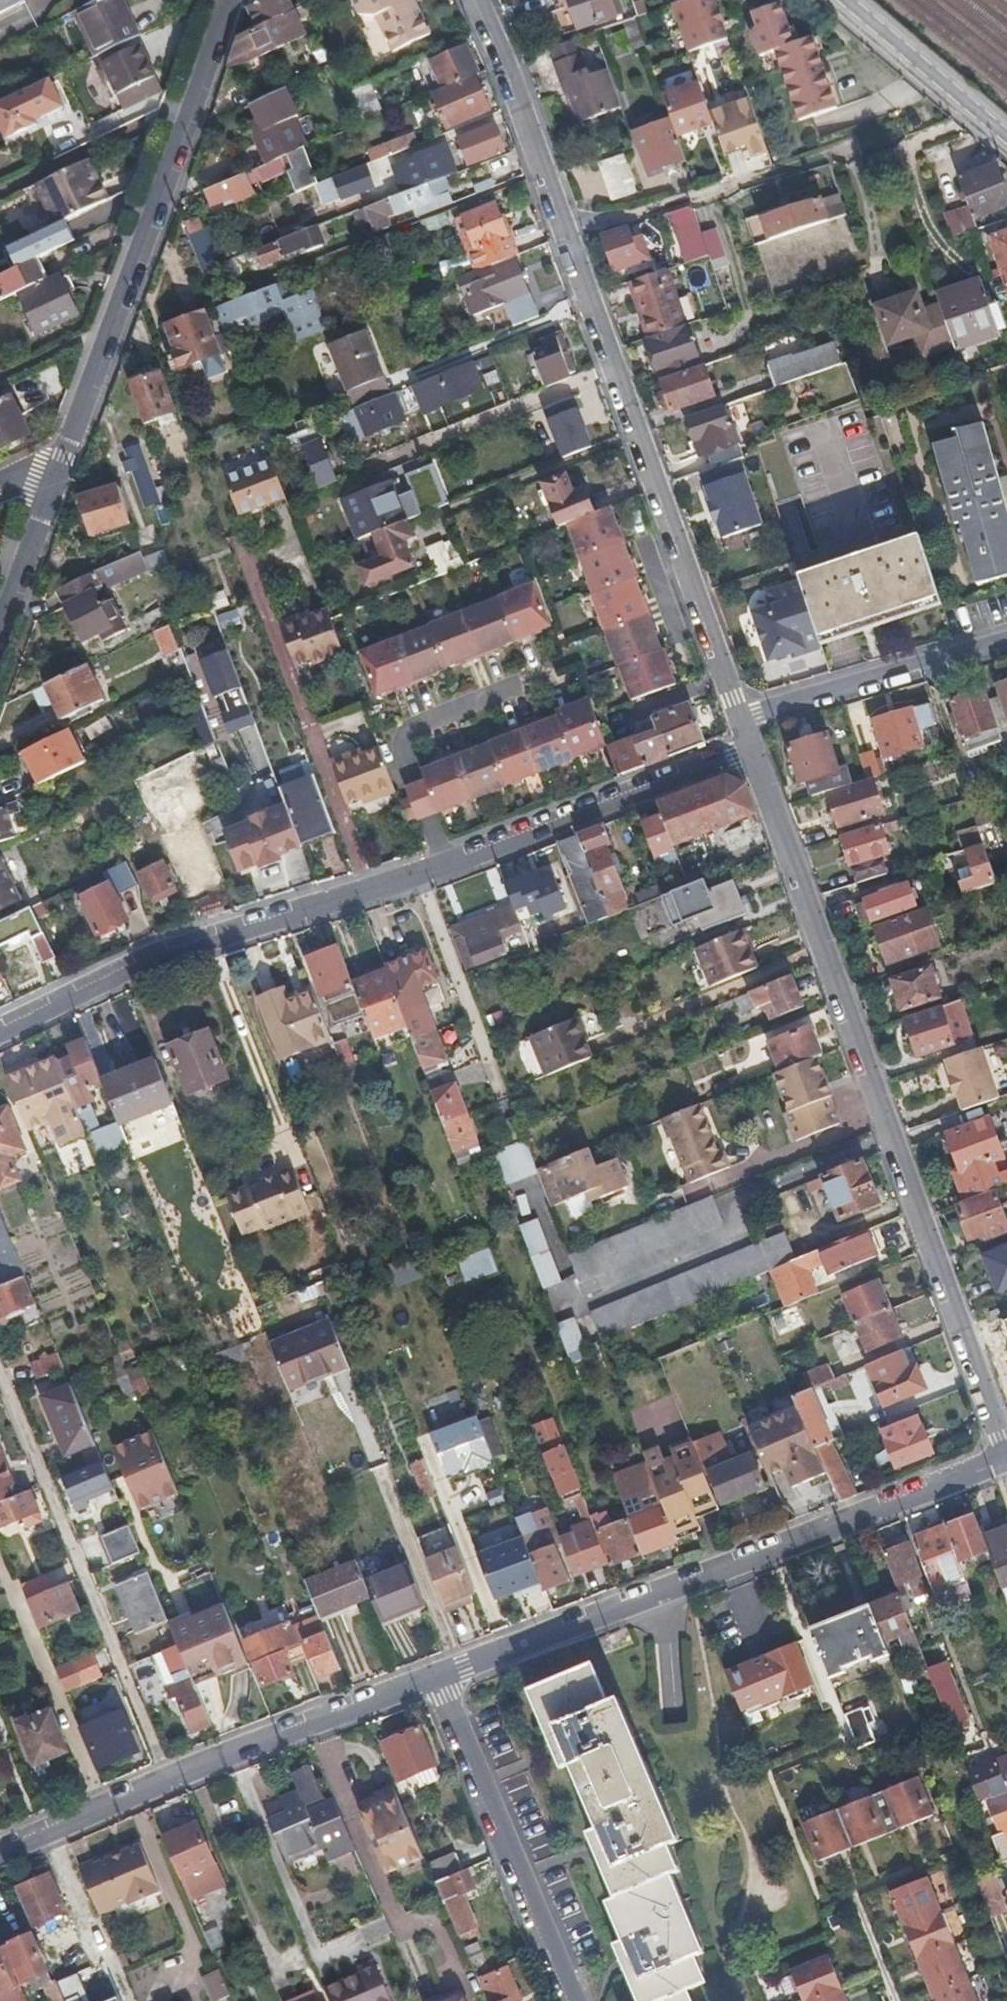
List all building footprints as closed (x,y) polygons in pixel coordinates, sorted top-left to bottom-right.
[(21,0),(0,0),(0,10),(21,0)] [(122,0),(92,0),(75,8),(97,53),(138,33),(122,0)] [(248,12),(255,28),(297,9),(296,7),(290,9),(285,0),(252,0),(248,12)] [(361,12),(379,13),(391,38),(428,21),(419,0),(355,0),(361,12)] [(611,0),(574,0),(582,23),(615,12),(611,0)] [(721,41),(714,0),(668,0),(676,48),(721,41)] [(764,50),(786,119),(828,106),(805,32),(784,38),(772,0),(765,0),(737,9),(751,54),(764,50)] [(255,28),(237,36),(220,86),(306,46),(295,19),(300,16),(297,9),(255,28)] [(647,43),(638,15),(622,20),(632,49),(647,43)] [(432,30),(428,21),(391,38),(396,49),(432,30)] [(576,36),(550,45),(555,58),(581,49),(576,36)] [(474,75),(479,72),(465,42),(430,59),(442,88),(474,75)] [(157,86),(139,44),(120,52),(118,49),(103,56),(110,72),(125,103),(157,86)] [(583,118),(622,105),(609,68),(590,75),(582,49),(581,49),(555,58),(554,58),(570,103),(577,101),(583,118)] [(110,72),(103,56),(95,60),(103,75),(110,72)] [(487,108),(474,75),(442,88),(434,91),(448,123),(487,108)] [(0,100),(0,122),(7,136),(35,122),(34,119),(60,107),(46,77),(0,100)] [(299,82),(285,88),(288,96),(302,89),(299,82)] [(768,150),(750,93),(747,85),(706,99),(721,145),(746,137),(748,144),(751,155),(768,150)] [(285,88),(250,105),(256,118),(244,123),(262,165),(268,162),(273,160),(290,153),(306,146),(291,116),(296,114),(288,96),(285,88)] [(686,157),(673,117),(637,129),(649,169),(686,157)] [(502,149),(493,123),(459,135),(469,162),(502,149)] [(372,161),(408,146),(403,135),(367,148),(372,161)] [(721,145),(723,151),(748,144),(746,137),(721,145)] [(454,168),(444,143),(405,159),(414,184),(454,168)] [(320,182),(306,146),(290,153),(295,164),(304,188),(320,182)] [(295,164),(290,153),(273,160),(277,171),(295,164)] [(107,199),(87,157),(63,169),(67,181),(65,182),(79,212),(107,199)] [(635,193),(623,158),(607,163),(619,198),(635,193)] [(268,162),(262,165),(259,166),(261,172),(271,168),(268,162)] [(996,163),(960,177),(974,213),(1006,201),(1006,191),(1002,179),(996,163)] [(372,185),(365,167),(336,179),(342,197),(372,185)] [(897,167),(882,172),(886,183),(902,178),(897,167)] [(67,181),(63,169),(25,186),(45,228),(62,220),(79,212),(65,182),(67,181)] [(246,172),(208,188),(215,204),(235,195),(237,198),(254,192),(246,172)] [(443,177),(437,179),(442,193),(448,191),(443,177)] [(429,182),(434,196),(442,193),(437,179),(429,182)] [(373,233),(389,227),(385,216),(411,206),(434,196),(429,182),(364,207),(369,220),(371,225),(373,233)] [(434,196),(411,206),(415,217),(446,204),(452,202),(448,191),(442,193),(434,196)] [(842,203),(838,192),(821,198),(824,209),(842,203)] [(960,196),(942,203),(954,236),(972,230),(960,196)] [(750,222),(757,244),(846,213),(842,203),(824,209),(821,198),(750,222)] [(493,262),(514,254),(495,206),(463,218),(481,267),(493,262)] [(673,210),(665,213),(683,264),(690,262),(709,256),(702,235),(693,209),(684,206),(673,210)] [(364,207),(353,212),(358,225),(369,220),(364,207)] [(198,217),(185,222),(189,234),(203,228),(198,217)] [(5,273),(37,258),(72,241),(62,220),(45,228),(0,250),(0,263),(5,273)] [(313,227),(248,252),(250,259),(263,255),(266,260),(304,246),(306,250),(319,245),(313,227)] [(626,248),(609,254),(615,271),(648,260),(642,239),(632,241),(628,229),(620,231),(626,248)] [(717,230),(702,235),(709,256),(710,259),(724,254),(717,230)] [(602,237),(609,254),(626,248),(620,231),(602,237)] [(995,236),(1006,270),(1006,232),(995,236)] [(46,278),(37,258),(5,273),(0,276),(0,300),(46,278)] [(219,263),(203,270),(209,288),(226,281),(219,263)] [(465,296),(497,283),(490,267),(458,278),(465,296)] [(638,317),(645,338),(682,325),(665,270),(632,281),(643,316),(638,317)] [(77,313),(61,276),(19,296),(37,333),(77,313)] [(217,307),(225,331),(249,323),(250,325),(269,318),(268,315),(284,309),(288,319),(283,320),(291,340),(321,328),(314,309),(316,308),(310,291),(302,294),(297,295),(295,289),(300,287),(296,276),(217,307)] [(1000,299),(990,302),(982,278),(939,292),(943,304),(956,345),(957,347),(1006,331),(1006,320),(1000,299)] [(632,281),(626,283),(638,317),(643,316),(632,281)] [(387,303),(399,298),(393,282),(382,287),(387,303)] [(504,302),(497,283),(465,296),(472,315),(504,302)] [(922,358),(956,345),(943,304),(926,310),(919,293),(880,306),(892,344),(915,337),(922,358)] [(499,331),(526,321),(519,303),(492,314),(499,331)] [(226,370),(204,312),(167,326),(175,350),(169,353),(176,371),(201,361),(206,377),(226,370)] [(526,322),(526,321),(499,331),(499,332),(526,322)] [(682,325),(645,338),(658,375),(702,360),(688,323),(682,325)] [(331,342),(333,348),(371,333),(369,327),(331,342)] [(371,333),(333,348),(354,405),(393,390),(382,359),(378,359),(374,347),(376,347),(371,333)] [(534,390),(570,376),(568,372),(573,371),(559,333),(530,343),(530,345),(533,351),(521,356),(534,390)] [(761,346),(774,386),(811,373),(841,363),(832,338),(801,347),(797,333),(761,346)] [(231,347),(236,361),(247,357),(241,343),(231,347)] [(518,349),(521,356),(533,351),(530,345),(518,349)] [(481,389),(470,360),(413,382),(424,411),(481,389)] [(815,385),(852,373),(848,361),(841,363),(811,373),(815,385)] [(703,365),(659,380),(671,411),(714,396),(703,365)] [(158,373),(130,383),(144,422),(172,412),(158,373)] [(418,404),(410,383),(397,388),(405,409),(418,404)] [(405,417),(393,390),(354,405),(366,433),(405,417)] [(10,393),(0,398),(0,446),(29,433),(10,393)] [(579,396),(545,405),(548,417),(581,408),(579,396)] [(353,416),(349,407),(338,411),(342,421),(353,416)] [(549,419),(563,458),(600,446),(586,407),(549,419)] [(734,444),(722,410),(688,421),(700,455),(734,444)] [(313,421),(281,434),(288,449),(303,445),(318,483),(336,476),(313,421)] [(997,477),(979,421),(948,431),(950,438),(929,445),(955,523),(958,522),(978,581),(1002,573),(1006,572),(1006,510),(1005,504),(997,477)] [(156,454),(150,439),(124,450),(127,460),(123,461),(126,472),(131,471),(145,506),(165,499),(160,486),(154,487),(144,459),(156,454)] [(240,513),(268,501),(286,495),(273,458),(226,476),(240,513)] [(739,459),(701,472),(711,502),(708,503),(715,523),(718,522),(723,537),(761,523),(739,459)] [(997,477),(1005,504),(1006,504),(1006,474),(997,477)] [(543,484),(559,525),(569,521),(593,511),(585,489),(574,493),(566,475),(543,484)] [(374,530),(406,517),(391,478),(342,497),(357,537),(374,530)] [(127,523),(114,489),(86,500),(98,534),(127,523)] [(270,506),(288,500),(286,495),(268,501),(270,506)] [(638,574),(612,504),(593,511),(569,521),(576,538),(574,540),(577,552),(580,551),(587,575),(586,575),(589,585),(591,585),(594,591),(592,592),(599,611),(597,612),(601,623),(604,622),(606,630),(604,632),(609,645),(611,644),(620,666),(618,666),(622,679),(626,678),(633,699),(676,683),(635,576),(638,574)] [(412,533),(406,517),(374,530),(382,553),(359,562),(366,581),(412,563),(402,537),(412,533)] [(144,550),(137,531),(113,541),(120,559),(132,554),(144,550)] [(899,611),(942,598),(921,535),(828,564),(847,627),(899,611)] [(462,563),(453,537),(441,542),(451,568),(462,563)] [(428,547),(436,574),(451,568),(441,542),(428,547)] [(120,559),(92,571),(99,586),(150,566),(147,559),(144,550),(132,554),(120,559)] [(152,572),(175,563),(171,550),(147,559),(150,566),(152,572)] [(800,579),(819,636),(834,631),(847,627),(828,564),(813,569),(798,574),(800,579)] [(92,571),(81,575),(58,588),(83,638),(101,628),(106,636),(115,631),(94,589),(99,586),(92,571)] [(813,649),(822,646),(819,636),(800,579),(766,591),(770,605),(751,613),(766,657),(790,649),(802,646),(804,652),(813,649)] [(549,622),(533,580),(513,588),(512,583),(498,589),(499,592),(478,601),(476,599),(448,610),(449,612),(407,630),(406,627),(380,638),(381,641),(360,650),(376,692),(398,684),(399,686),(427,675),(426,673),(468,654),(468,656),(496,645),(494,644),(515,635),(516,638),(531,632),(530,630),(549,622)] [(292,651),(338,634),(331,615),(328,607),(311,613),(282,625),(290,644),(292,651)] [(282,625),(311,613),(309,609),(280,619),(282,625)] [(171,622),(158,628),(167,652),(181,647),(171,622)] [(312,662),(344,650),(338,634),(292,651),(296,662),(310,657),(312,662)] [(228,650),(225,641),(184,656),(215,738),(229,733),(255,723),(228,650)] [(792,656),(804,652),(802,646),(790,649),(792,656)] [(85,664),(44,684),(59,715),(99,695),(85,664)] [(997,684),(1001,697),(990,701),(1000,731),(1006,728),(1006,680),(997,684)] [(1000,731),(990,701),(986,690),(970,694),(952,700),(969,751),(985,746),(981,733),(988,731),(994,751),(1005,748),(1000,731)] [(607,748),(617,776),(640,767),(704,742),(688,701),(653,713),(658,728),(613,745),(607,748)] [(428,781),(439,812),(443,811),(444,813),(458,808),(457,806),(489,793),(490,796),(505,790),(503,786),(512,782),(513,785),(527,780),(526,777),(560,764),(561,766),(573,761),(573,760),(576,758),(575,755),(607,744),(591,702),(576,708),(574,704),(559,710),(560,715),(541,722),(540,718),(512,729),(513,732),(491,740),(492,742),(472,749),(471,747),(444,757),(445,759),(423,768),(428,781)] [(937,724),(930,704),(901,712),(875,719),(886,756),(923,747),(917,730),(937,724)] [(66,729),(21,751),(37,784),(83,762),(66,729)] [(806,780),(811,798),(829,793),(851,786),(846,769),(838,772),(826,733),(806,740),(788,745),(799,782),(806,780)] [(953,755),(948,743),(940,746),(944,758),(953,755)] [(334,762),(348,799),(364,794),(376,789),(378,796),(396,789),(379,745),(363,752),(334,762)] [(334,762),(363,752),(361,747),(332,758),(334,762)] [(953,755),(944,758),(949,774),(958,772),(953,755)] [(874,756),(859,759),(865,782),(873,779),(881,777),(874,756)] [(298,840),(335,826),(316,774),(313,775),(306,758),(272,771),(285,805),(298,840)] [(719,826),(757,812),(748,785),(728,776),(658,803),(662,814),(674,843),(707,831),(719,826)] [(873,779),(865,782),(851,786),(829,793),(839,827),(884,814),(883,812),(891,809),(890,803),(880,805),(873,779)] [(412,798),(419,818),(420,820),(428,817),(439,812),(428,781),(416,786),(408,788),(412,798)] [(367,800),(378,796),(376,789),(364,794),(367,800)] [(983,794),(967,799),(977,828),(993,823),(983,794)] [(401,802),(408,822),(419,818),(412,798),(401,802)] [(977,828),(967,799),(958,802),(972,846),(982,843),(977,828)] [(7,836),(3,813),(16,808),(14,800),(1,804),(1,808),(0,808),(0,837),(7,836)] [(298,840),(285,805),(251,818),(252,821),(225,831),(239,870),(258,862),(260,867),(280,860),(278,855),(300,847),(298,840)] [(674,843),(662,814),(643,822),(659,864),(679,857),(674,843)] [(900,827),(898,820),(884,824),(886,830),(900,827)] [(614,843),(606,823),(579,833),(611,916),(632,908),(609,845),(614,843)] [(724,838),(719,826),(707,831),(712,843),(724,838)] [(879,826),(842,837),(851,866),(855,865),(860,882),(919,863),(915,851),(890,858),(879,826)] [(611,916),(579,833),(558,841),(590,924),(611,916)] [(964,894),(996,882),(982,843),(972,846),(965,849),(970,863),(954,868),(964,894)] [(209,887),(225,880),(216,858),(200,865),(209,887)] [(2,861),(0,862),(0,911),(20,901),(2,861)] [(135,881),(128,865),(114,872),(120,883),(122,887),(135,881)] [(178,896),(164,867),(142,878),(155,907),(178,896)] [(524,928),(532,946),(545,941),(533,914),(540,911),(543,917),(554,913),(552,906),(564,901),(553,874),(536,880),(533,871),(506,882),(514,901),(524,928)] [(114,872),(102,877),(107,889),(120,883),(114,872)] [(692,898),(705,931),(747,914),(735,881),(713,889),(708,878),(698,882),(702,893),(692,898)] [(117,900),(126,895),(122,887),(120,883),(107,889),(82,901),(96,934),(126,920),(117,900)] [(667,894),(663,884),(639,893),(642,904),(667,894)] [(871,919),(874,927),(904,916),(903,910),(915,905),(909,885),(854,904),(861,922),(871,919)] [(501,938),(524,928),(514,901),(497,908),(501,918),(455,937),(464,962),(467,968),(507,952),(501,938)] [(874,927),(890,973),(913,966),(909,955),(933,947),(925,923),(929,921),(925,908),(904,916),(874,927)] [(56,956),(33,909),(0,924),(0,945),(27,932),(43,964),(56,956)] [(712,987),(757,969),(748,948),(752,946),(745,929),(710,943),(695,948),(712,987)] [(353,980),(339,943),(310,955),(324,991),(328,990),(353,980)] [(431,945),(385,963),(387,968),(408,1024),(413,1036),(435,1028),(425,1001),(448,992),(431,945)] [(387,968),(353,980),(374,1036),(408,1024),(387,968)] [(939,997),(930,968),(892,980),(901,1008),(939,997)] [(809,1006),(797,976),(765,988),(771,1004),(777,1019),(809,1006)] [(309,1061),(312,1071),(343,1060),(326,1016),(312,979),(294,985),(292,981),(278,985),(279,987),(309,1061)] [(291,1068),(309,1061),(279,987),(261,993),(291,1068)] [(771,1004),(765,988),(739,999),(746,1014),(771,1004)] [(947,994),(949,1003),(962,998),(959,990),(947,994)] [(940,1008),(905,1020),(917,1055),(952,1044),(940,1008)] [(336,1013),(326,1016),(343,1060),(344,1063),(353,1059),(336,1013)] [(546,1076),(592,1058),(583,1036),(587,1034),(581,1019),(530,1038),(546,1076)] [(786,1070),(818,1058),(828,1054),(817,1027),(775,1043),(786,1070)] [(429,1078),(451,1070),(435,1028),(413,1036),(429,1078)] [(228,1080),(209,1032),(173,1047),(191,1094),(228,1080)] [(103,1083),(86,1041),(66,1050),(69,1059),(57,1063),(76,1110),(94,1103),(89,1090),(103,1083)] [(956,1095),(963,1111),(998,1099),(981,1047),(952,1057),(945,1059),(950,1076),(947,1077),(954,1095),(956,1095)] [(54,1057),(4,1078),(4,1079),(28,1136),(52,1126),(61,1147),(87,1135),(86,1134),(76,1110),(57,1063),(54,1057)] [(794,1132),(838,1114),(832,1099),(834,1096),(818,1058),(786,1070),(777,1074),(791,1111),(787,1113),(794,1132)] [(121,1127),(174,1105),(173,1102),(157,1061),(103,1083),(118,1121),(121,1127)] [(291,1068),(295,1077),(312,1071),(309,1061),(291,1068)] [(434,1091),(455,1083),(451,1070),(429,1078),(434,1091)] [(716,1087),(719,1097),(739,1089),(743,1087),(739,1078),(716,1087)] [(445,1120),(466,1112),(455,1083),(434,1091),(445,1120)] [(693,1184),(700,1181),(733,1168),(726,1151),(721,1153),(701,1104),(664,1119),(670,1140),(675,1138),(693,1184)] [(14,1183),(7,1162),(24,1155),(5,1109),(0,1110),(0,1189),(14,1183)] [(478,1144),(466,1112),(445,1120),(457,1151),(478,1144)] [(842,1122),(838,1114),(794,1132),(797,1140),(842,1122)] [(1006,1187),(1006,1169),(989,1118),(946,1133),(970,1200),(995,1191),(1006,1187)] [(127,1142),(121,1127),(118,1121),(86,1134),(87,1135),(87,1136),(95,1155),(127,1142)] [(508,1186),(540,1173),(538,1169),(527,1139),(516,1143),(494,1152),(508,1186)] [(482,1156),(478,1144),(457,1151),(462,1164),(482,1156)] [(540,1173),(553,1206),(568,1201),(572,1214),(579,1219),(597,1212),(593,1202),(629,1188),(618,1159),(597,1166),(590,1149),(538,1169),(540,1173)] [(872,1182),(863,1160),(822,1177),(828,1192),(841,1221),(882,1204),(872,1182)] [(310,1209),(294,1165),(261,1177),(263,1180),(250,1185),(245,1183),(226,1189),(241,1231),(263,1223),(264,1226),(310,1209)] [(261,1177),(245,1183),(250,1185),(263,1180),(261,1177)] [(828,1192),(822,1177),(790,1190),(765,1201),(771,1215),(828,1192)] [(956,1205),(968,1238),(983,1233),(985,1239),(1006,1231),(1006,1223),(995,1191),(970,1200),(956,1205)] [(726,1223),(715,1197),(573,1255),(584,1280),(726,1223)] [(20,1276),(23,1275),(0,1221),(0,1284),(20,1276)] [(541,1222),(523,1228),(547,1290),(565,1283),(541,1222)] [(795,1303),(820,1293),(812,1273),(829,1267),(833,1277),(879,1259),(873,1244),(868,1232),(847,1241),(834,1246),(799,1260),(780,1268),(795,1303)] [(771,1272),(780,1268),(799,1260),(789,1235),(726,1260),(596,1313),(606,1339),(771,1272)] [(834,1246),(847,1241),(844,1236),(832,1241),(834,1246)] [(998,1290),(1006,1287),(1006,1249),(985,1257),(998,1290)] [(494,1251),(459,1264),(469,1290),(503,1278),(494,1251)] [(786,1307),(795,1303),(780,1268),(771,1272),(786,1307)] [(332,1287),(328,1274),(313,1280),(318,1293),(332,1287)] [(32,1302),(20,1276),(0,1284),(0,1316),(32,1302)] [(858,1323),(891,1309),(885,1293),(880,1281),(846,1296),(858,1323)] [(896,1321),(891,1309),(858,1323),(870,1350),(903,1336),(896,1321)] [(783,1334),(806,1324),(803,1315),(779,1324),(783,1334)] [(561,1327),(571,1353),(590,1346),(579,1320),(561,1327)] [(290,1399),(350,1375),(330,1324),(270,1348),(290,1399)] [(832,1339),(840,1359),(862,1350),(853,1330),(832,1339)] [(912,1346),(903,1350),(912,1372),(920,1370),(922,1369),(912,1346)] [(912,1372),(903,1350),(869,1365),(889,1407),(928,1391),(923,1379),(920,1370),(912,1372)] [(62,1352),(32,1361),(37,1379),(67,1369),(62,1352)] [(808,1375),(814,1390),(836,1380),(829,1366),(808,1375)] [(121,1375),(129,1400),(152,1393),(144,1368),(121,1375)] [(236,1389),(252,1383),(248,1373),(232,1379),(236,1389)] [(93,1441),(77,1405),(69,1384),(41,1396),(64,1454),(80,1447),(93,1441)] [(815,1450),(835,1442),(814,1390),(793,1398),(814,1448),(815,1450)] [(686,1394),(675,1398),(688,1430),(699,1425),(686,1394)] [(806,1498),(833,1488),(815,1450),(793,1398),(747,1418),(775,1485),(796,1477),(806,1498)] [(492,1465),(475,1417),(427,1434),(444,1482),(492,1465)] [(922,1418),(887,1432),(902,1468),(936,1455),(922,1418)] [(555,1419),(540,1425),(550,1453),(566,1448),(555,1419)] [(110,1444),(122,1472),(126,1483),(136,1507),(176,1490),(150,1428),(110,1444)] [(724,1503),(765,1487),(751,1456),(731,1464),(719,1435),(694,1444),(706,1474),(711,1472),(724,1503)] [(674,1452),(694,1444),(691,1437),(671,1444),(674,1452)] [(93,1441),(80,1447),(87,1463),(100,1458),(93,1441)] [(833,1488),(840,1502),(856,1496),(835,1442),(815,1450),(828,1477),(833,1488)] [(649,1460),(679,1541),(702,1532),(697,1518),(719,1509),(715,1498),(706,1474),(694,1444),(674,1452),(676,1456),(683,1477),(674,1480),(665,1460),(660,1447),(646,1452),(649,1460)] [(569,1558),(575,1574),(609,1561),(598,1532),(566,1448),(550,1453),(569,1507),(579,1504),(586,1523),(573,1528),(574,1534),(562,1539),(569,1558)] [(676,1456),(665,1460),(674,1480),(683,1477),(676,1456)] [(425,1494),(435,1491),(422,1457),(413,1461),(425,1494)] [(15,1496),(0,1459),(0,1502),(15,1496)] [(631,1519),(644,1554),(679,1541),(649,1460),(614,1474),(631,1519)] [(110,1482),(101,1461),(64,1476),(74,1502),(85,1498),(84,1493),(110,1482)] [(27,1491),(15,1496),(0,1502),(0,1527),(23,1517),(28,1526),(39,1521),(27,1491)] [(479,1511),(504,1578),(536,1566),(524,1537),(510,1500),(479,1511)] [(979,1518),(991,1552),(1006,1596),(1006,1522),(996,1525),(992,1515),(979,1518)] [(979,1518),(948,1530),(960,1563),(991,1552),(979,1518)] [(609,1561),(611,1567),(644,1554),(631,1519),(598,1532),(609,1561)] [(100,1533),(111,1562),(138,1550),(131,1533),(126,1522),(100,1533)] [(443,1606),(475,1594),(458,1551),(454,1551),(445,1527),(416,1538),(443,1606)] [(536,1566),(537,1569),(562,1560),(569,1558),(562,1539),(557,1527),(541,1532),(541,1530),(524,1537),(536,1566)] [(960,1563),(948,1530),(915,1542),(933,1591),(966,1578),(960,1563)] [(884,1553),(901,1596),(905,1594),(901,1583),(906,1582),(912,1597),(926,1592),(909,1545),(884,1553)] [(322,1620),(373,1599),(367,1585),(355,1558),(305,1580),(313,1600),(322,1620)] [(870,1559),(855,1564),(866,1594),(881,1587),(870,1559)] [(537,1569),(545,1590),(569,1581),(562,1560),(537,1569)] [(386,1629),(431,1610),(412,1565),(367,1585),(373,1599),(386,1629)] [(25,1599),(65,1582),(60,1569),(20,1585),(25,1599)] [(134,1630),(166,1617),(146,1570),(115,1584),(134,1630)] [(76,1610),(65,1582),(25,1599),(36,1626),(76,1610)] [(905,1594),(901,1596),(905,1608),(911,1606),(905,1594)] [(901,1596),(871,1607),(886,1646),(902,1640),(915,1634),(905,1608),(901,1596)] [(321,1681),(343,1673),(322,1620),(313,1600),(287,1610),(288,1613),(307,1659),(308,1662),(313,1661),(321,1681)] [(871,1607),(812,1630),(822,1655),(831,1679),(846,1673),(844,1669),(872,1658),(874,1663),(890,1657),(886,1646),(871,1607)] [(225,1609),(173,1631),(177,1643),(195,1686),(248,1664),(225,1609)] [(292,1664),(307,1659),(288,1613),(242,1631),(265,1688),(296,1675),(292,1664)] [(936,1690),(929,1670),(915,1634),(902,1640),(924,1694),(936,1690)] [(795,1642),(724,1670),(740,1711),(761,1703),(762,1706),(813,1686),(795,1642)] [(191,1732),(211,1724),(195,1686),(177,1643),(158,1651),(191,1732)] [(77,1683),(100,1673),(92,1652),(68,1661),(71,1668),(77,1683)] [(53,1667),(56,1674),(71,1668),(68,1661),(53,1667)] [(976,1750),(944,1665),(929,1670),(936,1690),(948,1720),(962,1755),(976,1750)] [(593,1666),(558,1680),(531,1691),(563,1769),(568,1768),(595,1832),(590,1834),(612,1886),(616,1897),(642,1885),(674,1872),(665,1851),(675,1845),(618,1702),(608,1705),(593,1666)] [(56,1674),(62,1689),(77,1683),(71,1668),(56,1674)] [(77,1703),(85,1725),(125,1710),(117,1688),(77,1703)] [(563,1769),(531,1691),(528,1692),(560,1770),(563,1769)] [(871,1707),(845,1716),(852,1734),(858,1748),(876,1741),(869,1724),(876,1721),(871,1707)] [(65,1752),(49,1712),(16,1726),(32,1766),(65,1752)] [(98,1766),(135,1751),(123,1720),(109,1726),(106,1719),(97,1722),(99,1730),(87,1736),(98,1766)] [(418,1727),(387,1740),(392,1751),(385,1754),(397,1780),(434,1763),(418,1727)] [(392,1751),(387,1740),(380,1743),(385,1754),(392,1751)] [(997,1761),(1004,1779),(1006,1778),(1006,1757),(997,1761)] [(997,1761),(968,1772),(979,1800),(992,1796),(996,1806),(1000,1816),(1006,1813),(1006,1787),(1004,1779),(997,1761)] [(874,1795),(802,1823),(817,1861),(838,1853),(836,1849),(844,1845),(846,1850),(858,1845),(856,1841),(865,1837),(867,1842),(889,1834),(898,1830),(906,1827),(904,1822),(912,1819),(914,1824),(935,1816),(920,1777),(883,1792),(874,1795)] [(423,1855),(392,1784),(374,1792),(377,1799),(359,1807),(381,1859),(386,1871),(423,1855)] [(304,1805),(298,1792),(280,1801),(285,1815),(266,1823),(285,1864),(323,1848),(313,1826),(306,1809),(304,1805)] [(313,1826),(323,1848),(326,1856),(353,1844),(333,1797),(306,1809),(313,1826)] [(996,1806),(983,1811),(987,1821),(1000,1816),(996,1806)] [(1006,1861),(1006,1813),(1000,1816),(1006,1833),(994,1838),(1003,1862),(1006,1861)] [(195,1823),(161,1837),(179,1880),(213,1864),(195,1823)] [(612,1898),(616,1897),(612,1886),(590,1834),(586,1836),(612,1898)] [(160,1896),(139,1845),(135,1847),(156,1898),(160,1896)] [(156,1898),(135,1847),(112,1856),(110,1851),(77,1866),(99,1916),(130,1905),(131,1908),(156,1898)] [(434,1880),(459,1870),(453,1855),(427,1865),(434,1880)] [(476,1872),(472,1864),(459,1870),(434,1880),(456,1931),(476,1923),(462,1888),(467,1886),(469,1888),(475,1885),(470,1874),(476,1872)] [(642,1885),(690,2000),(705,2000),(691,1964),(697,1961),(666,1882),(676,1877),(674,1872),(642,1885)] [(48,1875),(16,1888),(32,1925),(64,1911),(48,1875)] [(992,1876),(975,1880),(985,1918),(1002,1914),(992,1876)] [(928,1877),(890,1892),(931,1994),(933,2000),(978,2000),(928,1877)] [(642,1885),(616,1897),(660,2000),(690,2000),(642,1885)] [(616,1897),(612,1898),(613,1902),(606,1906),(622,1943),(615,1947),(637,2000),(660,2000),(616,1897)] [(356,1925),(364,1941),(390,1930),(383,1913),(356,1925)] [(211,1921),(199,1927),(211,1954),(223,1950),(211,1921)] [(0,1950),(0,1955),(13,1986),(32,1978),(38,1988),(50,1981),(51,1981),(31,1936),(0,1950)] [(463,1946),(470,1963),(481,1958),(474,1941),(463,1946)] [(0,1955),(0,1991),(13,1986),(0,1955)] [(803,2000),(847,2000),(842,1990),(829,1955),(791,1971),(803,2000)] [(505,1959),(474,1972),(487,2000),(520,2000),(523,2000),(505,1959)] [(326,1997),(328,2000),(390,2000),(376,1968),(361,1975),(363,1980),(326,1997)] [(376,1968),(390,2000),(392,2000),(378,1968),(376,1968)] [(211,2000),(228,1994),(219,1973),(203,1980),(211,2000)] [(55,1979),(51,1981),(50,1981),(60,2000),(64,1999),(55,1979)] [(13,1986),(0,1991),(0,2000),(20,2000),(13,1986)] [(318,1989),(292,2000),(323,2000),(318,1989)] [(421,2000),(466,2000),(462,1992),(444,1999),(441,1993),(421,2000)]
